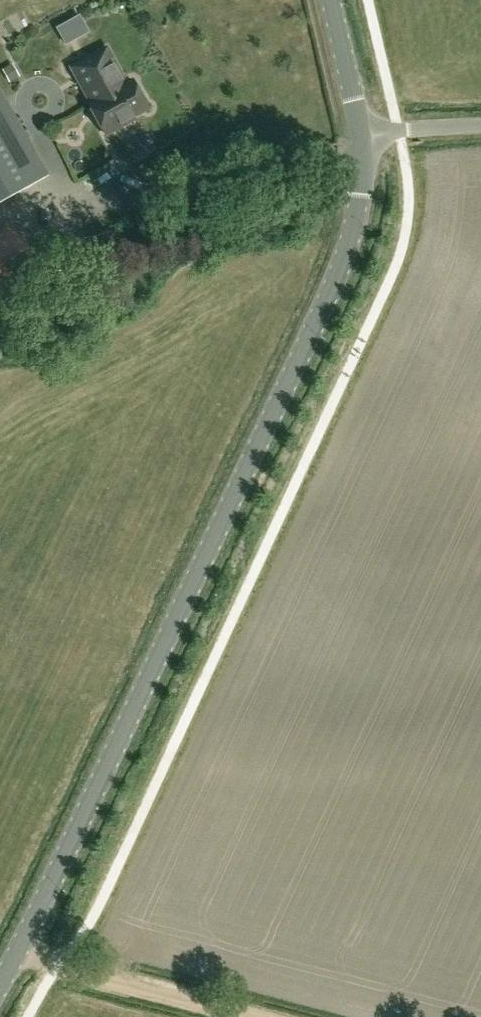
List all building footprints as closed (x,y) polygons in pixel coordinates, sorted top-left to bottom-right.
[(89,32),(80,15),(56,28),(66,45),(89,32)] [(92,104),(112,93),(108,86),(123,77),(107,48),(72,68),(92,104)] [(127,84),(123,77),(108,86),(112,93),(92,104),(90,105),(106,134),(126,123),(124,120),(148,107),(143,98),(144,94),(140,86),(136,86),(133,81),(127,84)] [(46,177),(0,94),(0,203),(46,177)] [(155,153),(152,147),(163,142),(153,122),(129,134),(142,159),(155,153)] [(40,275),(13,221),(0,228),(0,296),(40,275)] [(77,269),(80,244),(64,242),(61,267),(77,269)] [(69,274),(55,273),(53,288),(68,290),(69,274)] [(9,346),(0,340),(0,358),(9,346)]
